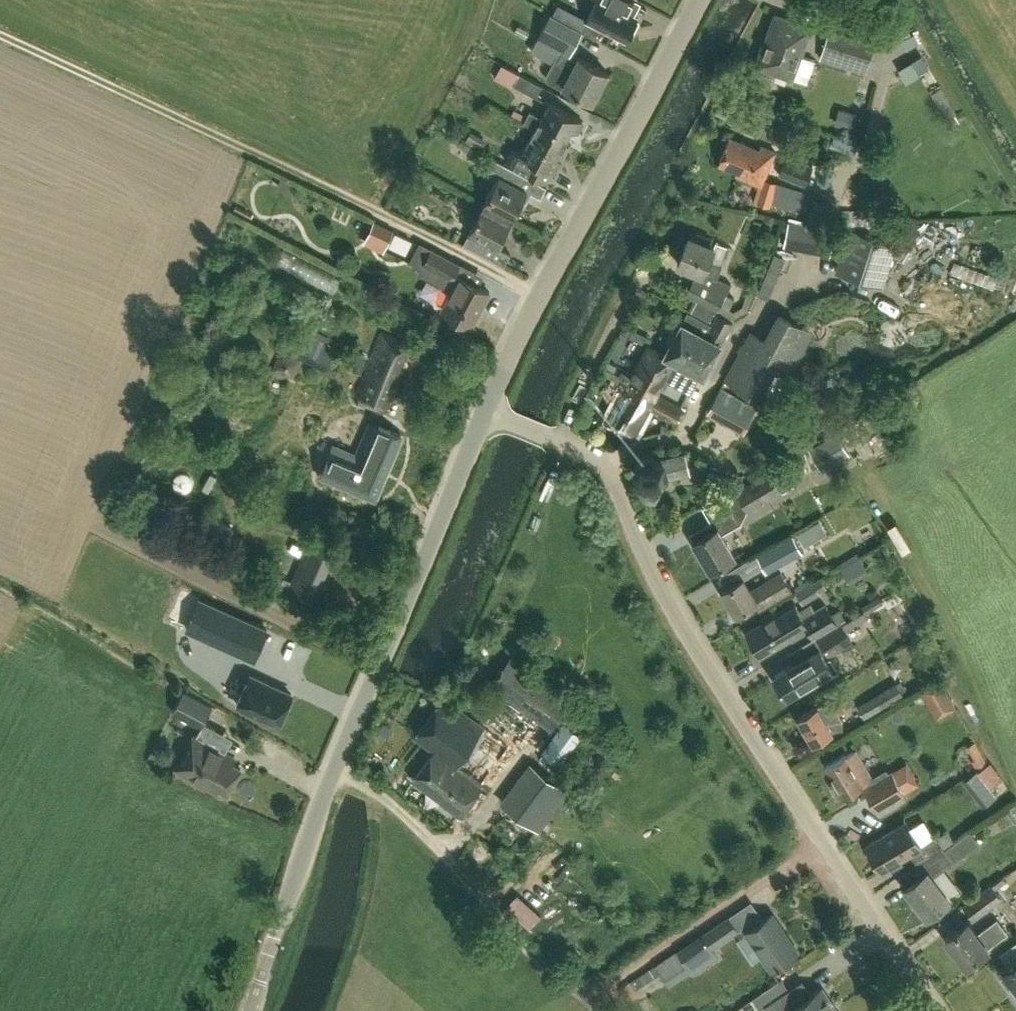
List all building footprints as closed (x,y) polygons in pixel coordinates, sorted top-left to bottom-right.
[(587,21),(625,41),(626,39),(630,39),(635,31),(632,28),(637,17),(619,7),(623,0),(597,0),(587,21)] [(536,40),(558,52),(546,76),(547,80),(563,89),(564,86),(593,101),(608,72),(578,57),(577,57),(570,53),(581,32),(549,14),(536,40)] [(774,14),(757,65),(793,77),(809,27),(775,15),(774,14)] [(820,58),(865,72),(876,38),(830,23),(820,58)] [(513,84),(536,96),(542,85),(510,68),(503,79),(513,84)] [(582,120),(549,102),(542,116),(530,110),(524,122),(536,128),(568,146),(564,143),(571,129),(576,132),(582,120)] [(834,124),(853,130),(858,114),(839,108),(834,124)] [(568,146),(536,128),(522,153),(513,148),(507,160),(545,180),(551,169),(555,171),(568,146)] [(464,142),(473,147),(479,136),(470,132),(464,142)] [(729,136),(718,163),(736,171),(735,174),(762,185),(776,151),(761,145),(759,149),(729,136)] [(779,174),(805,185),(813,166),(787,155),(779,174)] [(484,204),(512,219),(527,191),(540,198),(547,187),(505,164),(484,204)] [(776,182),(770,202),(809,213),(814,194),(776,182)] [(497,247),(512,219),(484,204),(462,243),(504,266),(510,255),(497,247)] [(784,243),(831,253),(835,231),(788,222),(784,243)] [(883,285),(896,244),(849,230),(836,271),(883,285)] [(411,241),(396,233),(390,245),(405,252),(411,241)] [(711,324),(726,332),(732,321),(747,312),(754,293),(749,291),(743,306),(733,312),(729,309),(735,298),(726,293),(731,284),(717,278),(722,265),(708,260),(714,246),(688,235),(677,263),(686,267),(685,270),(696,274),(686,294),(697,300),(693,308),(714,319),(711,324)] [(459,264),(431,249),(424,263),(440,272),(435,282),(451,290),(441,309),(471,325),(489,292),(470,282),(476,270),(460,262),(459,264)] [(768,299),(786,258),(775,253),(757,294),(768,299)] [(954,261),(953,263),(949,273),(993,290),(998,278),(954,261)] [(687,311),(664,355),(699,374),(700,372),(704,374),(720,343),(726,332),(711,324),(687,311)] [(766,342),(752,335),(729,379),(757,394),(773,364),(787,372),(809,332),(780,316),(766,342)] [(633,329),(632,326),(625,322),(620,331),(629,336),(633,329)] [(281,345),(284,346),(272,370),(292,378),(304,358),(316,364),(328,344),(293,324),(281,345)] [(388,407),(402,372),(405,367),(401,365),(406,352),(410,353),(414,345),(381,332),(356,394),(388,407)] [(689,392),(699,374),(664,355),(648,346),(629,382),(657,396),(666,380),(689,392)] [(681,409),(657,396),(657,397),(629,382),(607,422),(633,435),(647,408),(674,422),(681,409)] [(756,408),(720,388),(710,406),(746,425),(756,408)] [(866,415),(844,419),(850,451),(872,447),(866,415)] [(336,449),(324,477),(375,498),(402,435),(379,426),(364,461),(336,449)] [(837,433),(808,448),(820,471),(849,455),(837,433)] [(689,470),(684,450),(662,456),(654,451),(638,455),(631,465),(635,479),(646,487),(660,484),(666,475),(689,470)] [(747,511),(793,484),(807,475),(796,456),(780,463),(735,490),(747,511)] [(186,498),(206,505),(213,488),(193,480),(186,498)] [(702,536),(693,542),(711,571),(736,556),(722,533),(740,522),(732,508),(697,529),(702,536)] [(803,547),(814,541),(806,527),(795,533),(803,547)] [(893,550),(888,542),(881,546),(885,554),(893,550)] [(329,557),(307,547),(301,562),(322,571),(329,557)] [(772,572),(783,565),(772,547),(742,565),(748,576),(759,569),(761,572),(770,567),(772,572)] [(736,614),(756,602),(759,608),(791,589),(781,572),(750,590),(742,578),(721,590),(736,614)] [(801,603),(819,592),(813,581),(795,592),(801,603)] [(197,600),(183,629),(252,661),(266,632),(197,600)] [(746,631),(760,654),(791,636),(792,638),(808,628),(814,638),(836,623),(825,604),(803,617),(795,604),(778,614),(776,610),(761,619),(762,622),(746,631)] [(868,618),(861,609),(840,621),(818,635),(829,654),(851,641),(846,631),(868,618)] [(818,649),(773,675),(785,697),(814,680),(813,679),(831,669),(818,649)] [(522,667),(505,691),(551,726),(569,702),(522,667)] [(253,675),(238,702),(279,723),(295,695),(253,675)] [(940,676),(930,683),(936,690),(945,692),(949,689),(940,676)] [(856,705),(864,718),(903,695),(895,682),(856,705)] [(213,706),(185,690),(173,712),(201,728),(213,706)] [(798,717),(813,744),(832,732),(832,731),(842,729),(842,718),(838,712),(851,704),(843,690),(798,717)] [(436,749),(482,783),(510,746),(464,711),(461,715),(441,700),(416,734),(436,749)] [(576,724),(585,734),(594,726),(583,714),(577,719),(569,713),(564,717),(572,725),(574,723),(575,725),(576,724)] [(581,735),(563,720),(543,747),(563,760),(581,735)] [(230,790),(242,767),(233,762),(233,761),(233,760),(232,755),(197,736),(179,769),(214,788),(220,786),(220,785),(230,790)] [(461,811),(482,783),(436,749),(416,777),(461,811)] [(830,786),(838,799),(863,784),(877,808),(903,793),(891,772),(880,778),(877,773),(873,776),(856,749),(846,755),(845,753),(826,765),(836,782),(830,786)] [(970,761),(975,768),(985,761),(980,755),(970,761)] [(530,761),(499,802),(539,832),(569,791),(530,761)] [(989,761),(977,769),(989,786),(1001,778),(999,775),(989,761)] [(858,844),(900,821),(894,811),(852,834),(858,844)] [(909,853),(916,864),(953,839),(947,831),(937,836),(920,846),(905,822),(866,845),(880,870),(909,853)] [(953,839),(916,864),(923,872),(904,887),(927,917),(950,899),(932,877),(953,861),(979,842),(969,829),(954,840),(953,839)] [(991,885),(963,906),(972,919),(1000,898),(991,885)] [(771,969),(781,962),(798,951),(772,913),(745,931),(771,969)] [(688,962),(711,948),(737,930),(728,916),(680,949),(688,962)] [(998,920),(996,918),(976,933),(967,921),(945,938),(965,966),(988,949),(987,948),(1007,933),(1008,932),(999,919),(998,920)] [(1001,977),(1010,989),(1015,986),(1015,988),(1015,942),(1001,953),(1010,965),(1003,970),(1005,973),(1001,977)] [(834,1006),(821,987),(797,1003),(788,989),(764,1006),(768,1010),(826,1010),(834,1006)]
